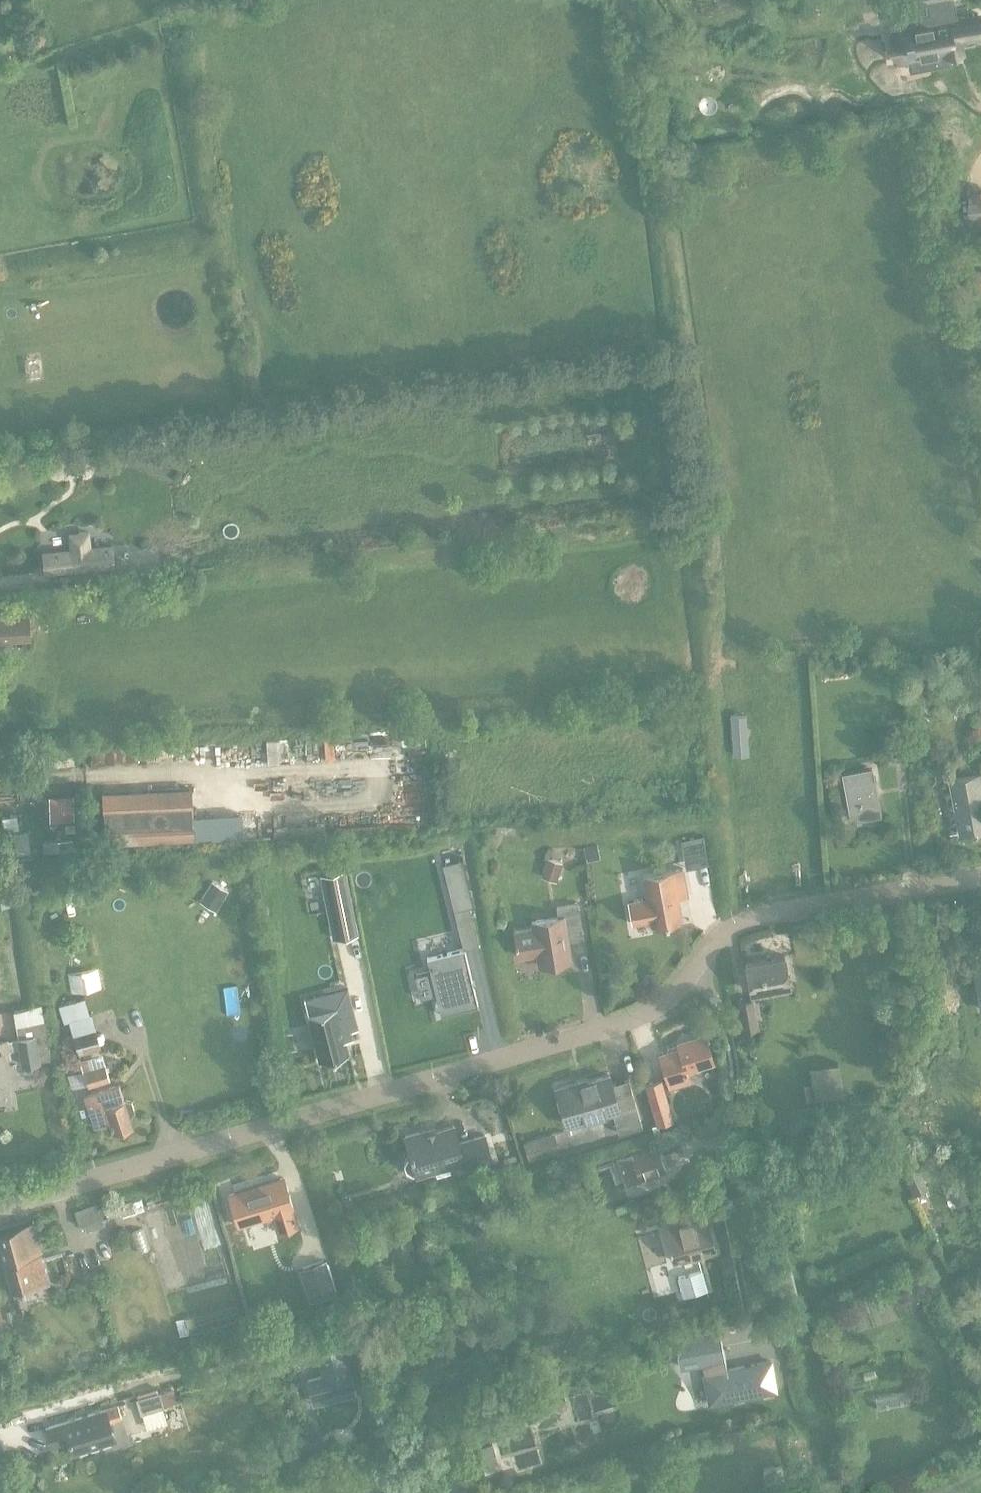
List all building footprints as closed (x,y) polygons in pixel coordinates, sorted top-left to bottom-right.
[(905,41),(902,42),(903,46),(906,46),(909,62),(910,69),(949,62),(948,55),(947,52),(961,49),(959,39),(980,34),(980,27),(978,13),(955,18),(951,0),(924,0),(924,1),(926,1),(926,2),(928,12),(900,18),(902,25),(905,41)] [(816,10),(797,11),(798,21),(817,20),(816,10)] [(980,217),(980,190),(970,191),(973,218),(980,217)] [(70,548),(50,550),(53,571),(74,569),(95,566),(112,565),(110,544),(89,546),(87,531),(69,533),(70,548)] [(29,637),(27,613),(0,615),(0,639),(29,637)] [(843,773),(848,802),(847,802),(850,817),(878,813),(875,797),(870,769),(843,773)] [(975,829),(980,828),(980,786),(979,773),(948,778),(957,831),(970,829),(971,832),(976,831),(975,829)] [(191,786),(102,792),(106,846),(194,840),(191,786)] [(73,793),(48,794),(49,819),(74,819),(73,793)] [(680,840),(682,850),(704,846),(702,836),(680,840)] [(73,839),(58,839),(58,851),(73,850),(73,839)] [(596,845),(583,848),(586,860),(599,857),(596,845)] [(461,857),(441,862),(442,865),(463,950),(478,946),(468,906),(472,905),(461,859),(461,857)] [(547,857),(542,873),(556,877),(561,861),(547,857)] [(343,868),(319,873),(332,936),(356,931),(343,868)] [(651,920),(652,926),(681,920),(676,891),(686,889),(682,868),(672,870),(672,869),(642,874),(647,898),(627,902),(631,923),(651,920)] [(211,881),(204,893),(220,903),(227,891),(211,881)] [(556,907),(558,917),(531,921),(532,928),(513,931),(518,957),(537,954),(539,966),(571,961),(566,935),(583,932),(578,903),(556,907)] [(429,971),(414,974),(419,997),(435,993),(436,1001),(434,1001),(435,1006),(438,1005),(440,1013),(476,1004),(462,948),(425,957),(426,959),(429,971)] [(744,963),(749,990),(789,983),(784,955),(744,963)] [(71,993),(101,987),(97,969),(67,975),(71,993)] [(328,1007),(307,1013),(319,1060),(348,1053),(342,1030),(358,1026),(347,985),(324,991),(328,1007)] [(736,1000),(741,1030),(756,1027),(751,997),(736,1000)] [(73,1035),(62,1038),(67,1056),(101,1046),(91,1014),(89,1014),(84,998),(59,1006),(64,1023),(69,1022),(73,1035)] [(18,1039),(11,1041),(13,1050),(19,1049),(22,1065),(50,1060),(43,1021),(15,1025),(18,1039)] [(677,1043),(678,1049),(659,1054),(669,1087),(689,1081),(686,1069),(713,1061),(705,1035),(677,1043)] [(9,1097),(6,1081),(7,1081),(3,1057),(8,1056),(6,1041),(0,1042),(0,1098),(9,1097)] [(89,1057),(81,1060),(88,1085),(109,1079),(102,1054),(101,1054),(89,1057)] [(811,1082),(802,1083),(805,1101),(814,1100),(814,1098),(844,1094),(837,1061),(808,1066),(811,1082)] [(563,1107),(561,1107),(567,1125),(611,1111),(618,1133),(641,1126),(639,1118),(627,1079),(611,1084),(608,1075),(557,1090),(563,1107)] [(644,1083),(656,1124),(672,1120),(660,1079),(644,1083)] [(109,1122),(113,1133),(132,1126),(129,1116),(133,1110),(131,1101),(122,1099),(118,1084),(83,1095),(94,1127),(109,1122)] [(409,1155),(406,1156),(403,1163),(405,1169),(411,1173),(414,1172),(415,1176),(433,1171),(435,1176),(449,1172),(447,1167),(462,1162),(464,1169),(480,1165),(491,1161),(484,1134),(473,1137),(458,1142),(453,1124),(435,1129),(434,1127),(404,1136),(409,1155)] [(523,1141),(529,1160),(559,1151),(553,1132),(523,1141)] [(619,1160),(627,1183),(639,1179),(664,1170),(656,1147),(631,1155),(619,1160)] [(893,1160),(897,1170),(900,1169),(913,1195),(929,1187),(911,1151),(893,1160)] [(228,1195),(238,1226),(268,1216),(274,1233),(298,1226),(283,1178),(228,1195)] [(123,1216),(144,1209),(141,1200),(141,1199),(137,1200),(132,1201),(132,1200),(129,1200),(99,1209),(98,1205),(58,1218),(61,1226),(77,1221),(78,1225),(95,1220),(97,1226),(104,1224),(101,1213),(120,1207),(123,1216)] [(663,1227),(672,1261),(713,1249),(701,1208),(673,1216),(676,1224),(663,1227)] [(0,1245),(13,1293),(49,1284),(41,1252),(42,1252),(33,1220),(0,1230),(0,1244),(0,1245)] [(299,1269),(309,1300),(334,1292),(324,1261),(299,1269)] [(184,1317),(175,1320),(179,1335),(188,1333),(187,1326),(194,1324),(192,1315),(184,1317)] [(687,1333),(677,1351),(680,1366),(702,1362),(709,1401),(775,1390),(770,1361),(726,1369),(719,1328),(687,1333)] [(322,1375),(306,1379),(311,1397),(354,1386),(342,1341),(315,1348),(322,1375)] [(73,1356),(77,1371),(93,1366),(88,1351),(73,1356)] [(136,1398),(142,1412),(163,1405),(163,1404),(177,1400),(173,1388),(159,1392),(158,1391),(136,1398)] [(108,1419),(120,1415),(117,1403),(104,1407),(90,1412),(45,1426),(51,1445),(68,1440),(71,1451),(114,1437),(108,1419)] [(320,1446),(316,1432),(300,1436),(304,1450),(320,1446)] [(774,1466),(763,1468),(766,1483),(777,1480),(774,1466)]
